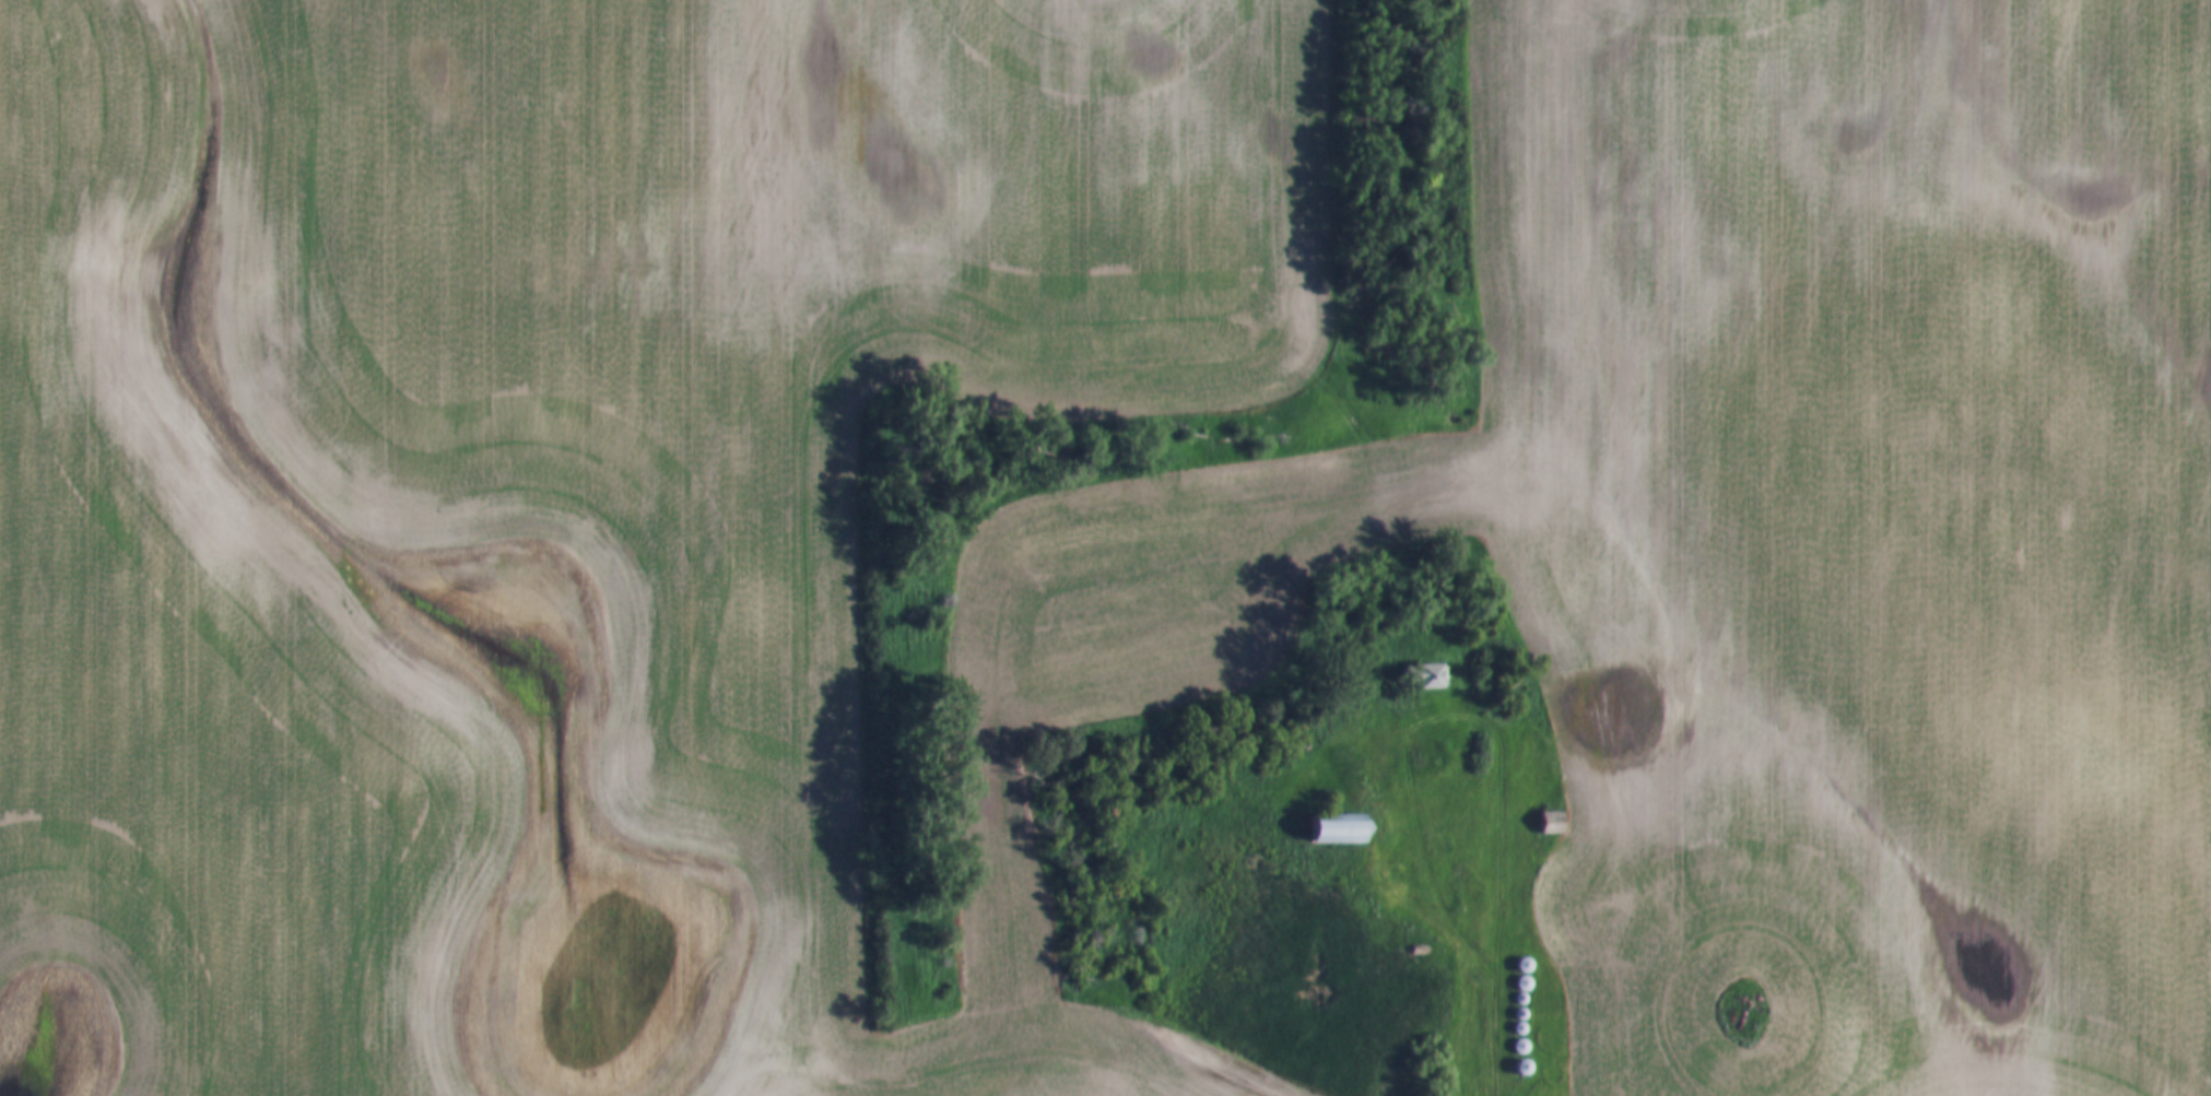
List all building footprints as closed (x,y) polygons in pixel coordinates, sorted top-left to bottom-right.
[(1413,690),(1444,690),(1444,666),(1413,666),(1413,690)] [(1538,814),(1538,836),(1560,836),(1560,814),(1538,814)] [(1363,818),(1309,818),(1309,846),(1363,846),(1363,818)]
